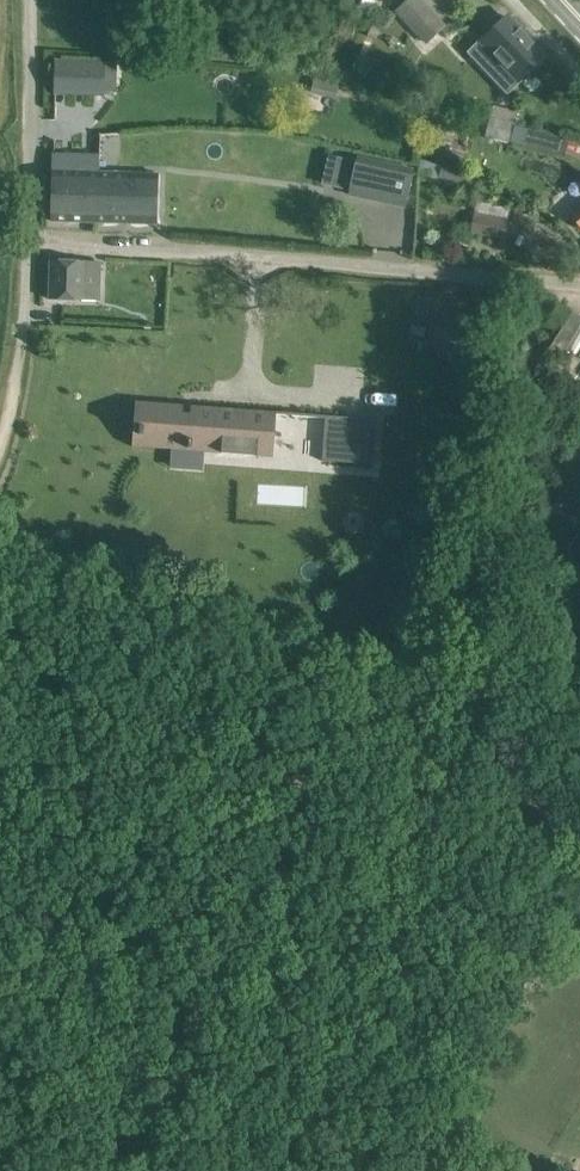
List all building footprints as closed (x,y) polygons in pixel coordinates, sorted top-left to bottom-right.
[(441,29),(444,26),(420,0),(409,0),(397,11),(427,42),(441,29)] [(506,16),(482,39),(481,40),(504,65),(489,78),(503,93),(545,57),(506,16)] [(55,93),(105,95),(107,62),(56,60),(55,93)] [(485,136),(522,145),(526,129),(517,127),(518,124),(503,120),(490,117),(485,136)] [(348,196),(406,208),(414,169),(356,156),(348,196)] [(466,169),(443,162),(439,178),(461,185),(466,169)] [(53,171),(52,221),(156,224),(157,174),(105,172),(53,171)] [(569,216),(579,228),(579,206),(569,216)] [(510,222),(525,224),(527,214),(512,211),(510,222)] [(474,213),(471,232),(504,239),(508,219),(474,213)] [(51,261),(50,299),(83,300),(84,288),(100,288),(100,262),(51,261)] [(547,353),(558,361),(579,327),(579,317),(573,312),(547,353)] [(149,402),(145,448),(163,449),(163,446),(197,449),(196,451),(232,454),(232,442),(240,442),(239,454),(277,457),(280,412),(246,409),(246,414),(207,411),(207,407),(149,402)] [(320,437),(320,413),(283,413),(282,430),(290,430),(289,440),(306,440),(306,437),(320,437)] [(373,422),(377,422),(377,420),(330,416),(328,441),(332,441),(330,461),(374,465),(374,462),(370,462),(373,422)]
